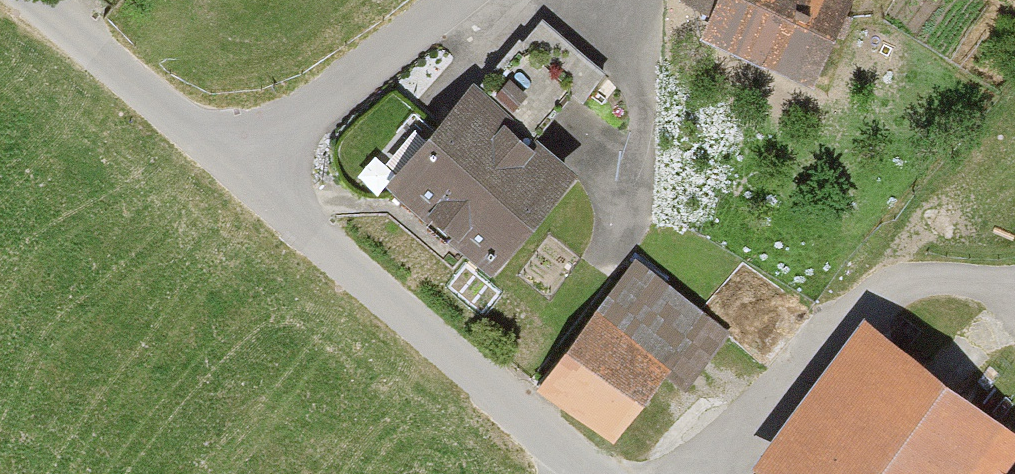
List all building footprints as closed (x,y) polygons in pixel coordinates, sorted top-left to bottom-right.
[(706,53),(816,98),(857,0),(728,0),(706,53)] [(534,142),(569,99),(583,111),(607,82),(544,29),(484,101),(534,142)] [(484,101),(476,94),(391,196),(497,283),(582,181),(534,142),(484,101)] [(727,339),(637,270),(541,395),(631,464),(727,339)] [(1014,465),(1014,436),(870,328),(762,473),(1008,473),(1014,465)]
